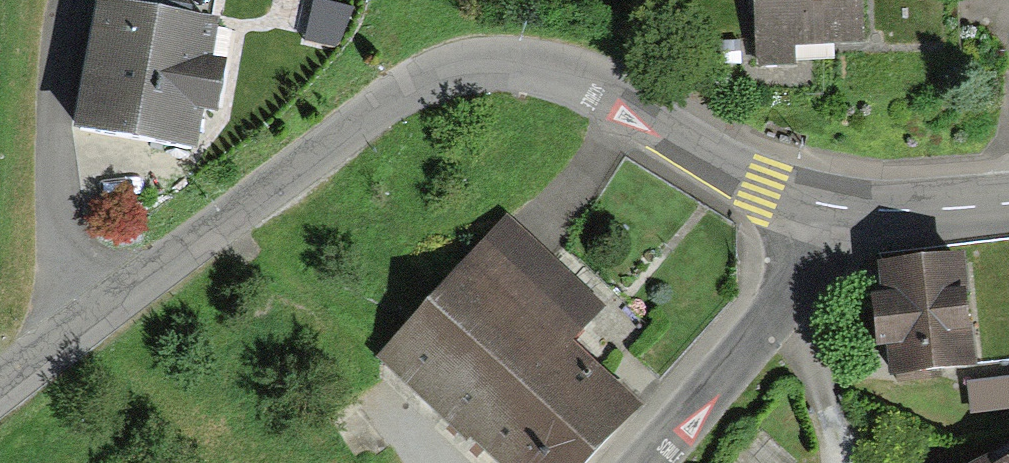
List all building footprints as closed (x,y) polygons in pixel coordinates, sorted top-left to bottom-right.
[(756,68),(800,67),(799,49),(863,47),(862,0),(754,0),(756,68)] [(225,35),(100,11),(76,137),(203,161),(210,124),(219,125),(229,70),(218,68),(225,35)] [(642,415),(568,348),(602,311),(506,224),(377,365),(484,462),(598,462),(642,415)] [(966,263),(877,270),(880,307),(871,308),(874,350),(889,349),(891,384),(975,378),(966,263)] [(966,386),(970,419),(1008,413),(1008,381),(966,386)]
